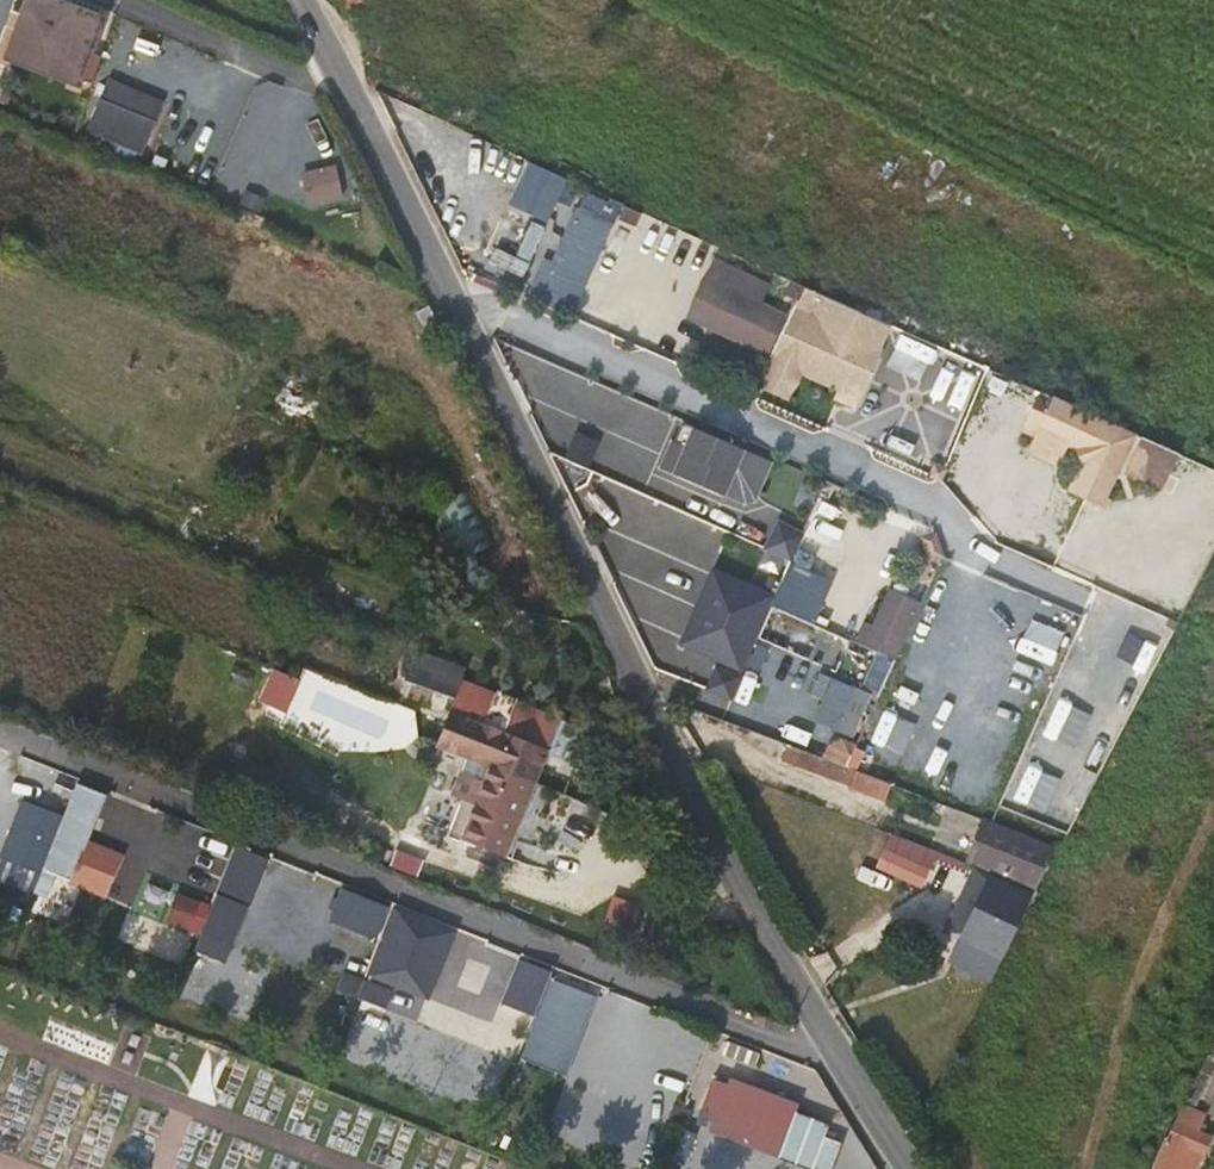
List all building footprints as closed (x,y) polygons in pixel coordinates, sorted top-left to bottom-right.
[(112,11),(79,0),(19,0),(0,58),(0,59),(87,87),(112,11)] [(162,102),(107,79),(85,132),(140,155),(162,102)] [(307,202),(343,199),(340,164),(303,168),(307,202)] [(583,209),(542,304),(571,318),(622,205),(612,200),(604,218),(583,209)] [(625,206),(619,217),(636,225),(642,213),(625,206)] [(806,286),(793,281),(788,293),(800,299),(806,286)] [(725,287),(706,327),(768,356),(787,317),(725,287)] [(427,306),(416,313),(427,332),(438,327),(427,306)] [(797,314),(779,358),(840,385),(859,341),(797,314)] [(859,341),(840,385),(855,392),(875,349),(859,341)] [(1137,433),(1103,418),(1086,454),(1103,461),(1120,469),(1137,433)] [(747,452),(697,429),(687,450),(737,473),(747,452)] [(1142,436),(1124,473),(1162,490),(1181,453),(1155,441),(1142,436)] [(767,461),(750,453),(741,475),(757,482),(767,461)] [(1087,494),(1085,500),(1104,509),(1122,470),(1120,469),(1103,461),(1098,472),(1087,494)] [(1080,463),(1069,485),(1087,494),(1098,472),(1080,463)] [(934,467),(930,478),(941,483),(946,472),(934,467)] [(467,490),(428,509),(454,564),(493,544),(467,490)] [(803,533),(779,522),(767,549),(791,561),(803,533)] [(735,542),(707,531),(699,552),(726,563),(735,542)] [(773,602),(775,597),(712,570),(679,644),(743,671),(745,666),(689,641),(717,577),(773,602)] [(717,577),(689,641),(745,666),(773,602),(717,577)] [(916,607),(888,595),(876,628),(865,623),(857,643),(895,660),(916,607)] [(912,640),(942,654),(958,619),(927,606),(912,640)] [(742,676),(715,667),(706,690),(730,699),(742,676)] [(816,722),(857,736),(873,690),(832,676),(816,722)] [(491,770),(538,787),(551,756),(454,718),(442,750),(491,770)] [(801,748),(790,743),(785,758),(795,762),(801,748)] [(832,776),(837,762),(801,748),(795,762),(832,776)] [(837,762),(832,776),(854,786),(859,771),(837,762)] [(509,861),(538,787),(491,770),(476,808),(482,811),(468,845),(509,861)] [(854,786),(849,784),(848,786),(885,800),(891,784),(859,771),(854,786)] [(21,798),(0,849),(0,857),(38,873),(62,815),(21,798)] [(1038,891),(1059,850),(987,822),(970,864),(1038,891)] [(390,867),(425,874),(432,838),(397,831),(390,867)] [(924,887),(939,852),(891,832),(876,866),(924,887)] [(54,841),(42,872),(51,875),(105,896),(120,856),(81,841),(79,849),(54,841)] [(947,933),(963,941),(994,877),(978,870),(947,933)] [(42,872),(40,877),(48,881),(51,875),(42,872)] [(989,981),(1031,895),(994,877),(963,941),(952,963),(989,981)] [(209,904),(176,891),(164,920),(197,933),(209,904)] [(456,928),(393,904),(366,974),(428,998),(456,928)] [(536,1014),(520,1056),(569,1074),(600,990),(519,960),(503,1002),(536,1014)] [(357,999),(362,984),(342,976),(336,991),(357,999)] [(357,999),(385,1010),(391,995),(362,984),(357,999)] [(756,1014),(753,1022),(764,1026),(767,1019),(756,1014)] [(1211,1057),(1155,1168),(1198,1168),(1212,1140),(1200,1133),(1207,1119),(1196,1113),(1213,1076),(1213,1059),(1211,1057)] [(800,1101),(730,1075),(727,1082),(715,1078),(701,1115),(714,1119),(709,1131),(779,1157),(800,1101)] [(677,1122),(683,1108),(674,1105),(668,1119),(677,1122)] [(691,1111),(683,1108),(677,1122),(685,1125),(691,1111)]
